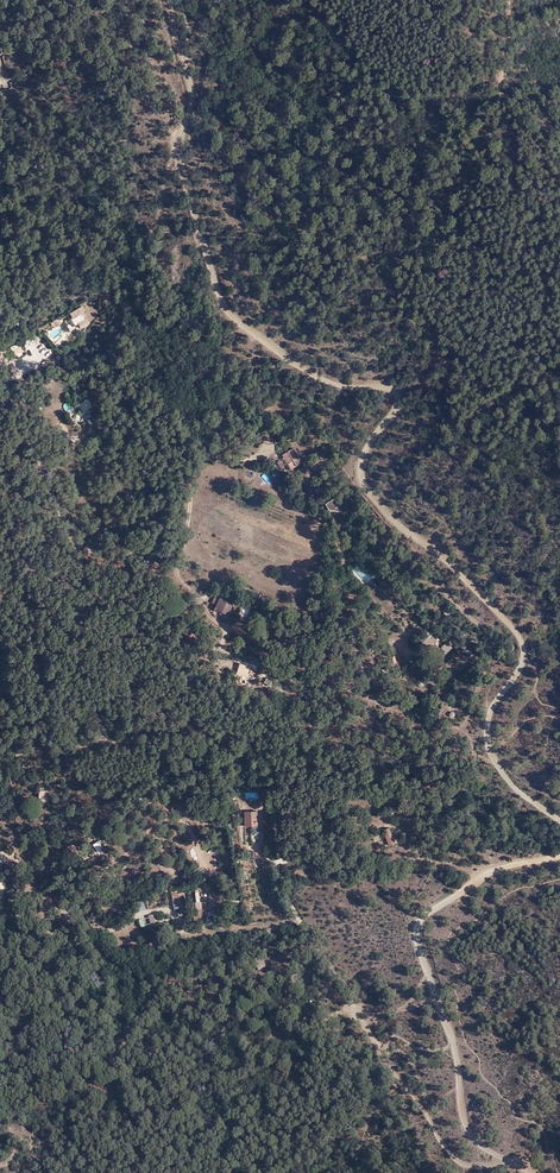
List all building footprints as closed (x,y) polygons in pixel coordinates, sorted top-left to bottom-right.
[(79,317),(82,315),(88,324),(94,319),(91,315),(90,316),(85,309),(87,307),(88,307),(85,302),(74,310),(79,317)] [(82,315),(79,317),(85,325),(88,324),(82,315)] [(42,339),(39,335),(32,340),(36,344),(42,339)] [(83,392),(77,395),(79,401),(85,398),(83,392)] [(277,456),(283,466),(288,463),(294,459),(288,450),(277,456)] [(288,463),(283,466),(286,471),(291,468),(288,463)] [(325,502),(328,511),(343,504),(339,496),(325,502)] [(349,511),(345,504),(338,508),(342,515),(349,511)] [(266,526),(281,532),(284,525),(269,518),(266,526)] [(366,582),(373,576),(360,563),(353,570),(366,582)] [(243,591),(251,595),(253,589),(245,586),(243,591)] [(253,589),(251,595),(259,598),(261,593),(253,589)] [(236,598),(230,595),(228,599),(220,596),(215,608),(228,614),(236,598)] [(244,616),(246,616),(251,605),(246,603),(242,613),(244,614),(244,616)] [(434,642),(429,636),(418,647),(423,652),(428,648),(434,653),(430,657),(436,662),(450,648),(445,643),(439,649),(433,643),(434,642)] [(257,671),(241,667),(240,672),(255,677),(257,671)] [(321,683),(331,679),(330,674),(319,677),(321,683)] [(257,825),(257,810),(245,810),(245,825),(257,825)] [(390,828),(382,830),(386,846),(394,844),(390,828)] [(106,847),(102,839),(96,842),(101,851),(106,847)] [(171,906),(177,905),(182,904),(180,892),(174,893),(174,891),(169,891),(171,906)] [(199,891),(190,892),(191,909),(200,908),(199,891)] [(149,927),(157,925),(157,921),(160,920),(159,916),(155,917),(155,914),(147,916),(149,927)] [(261,968),(258,958),(251,960),(254,970),(261,968)] [(292,1037),(286,1029),(281,1031),(287,1040),(292,1037)]
